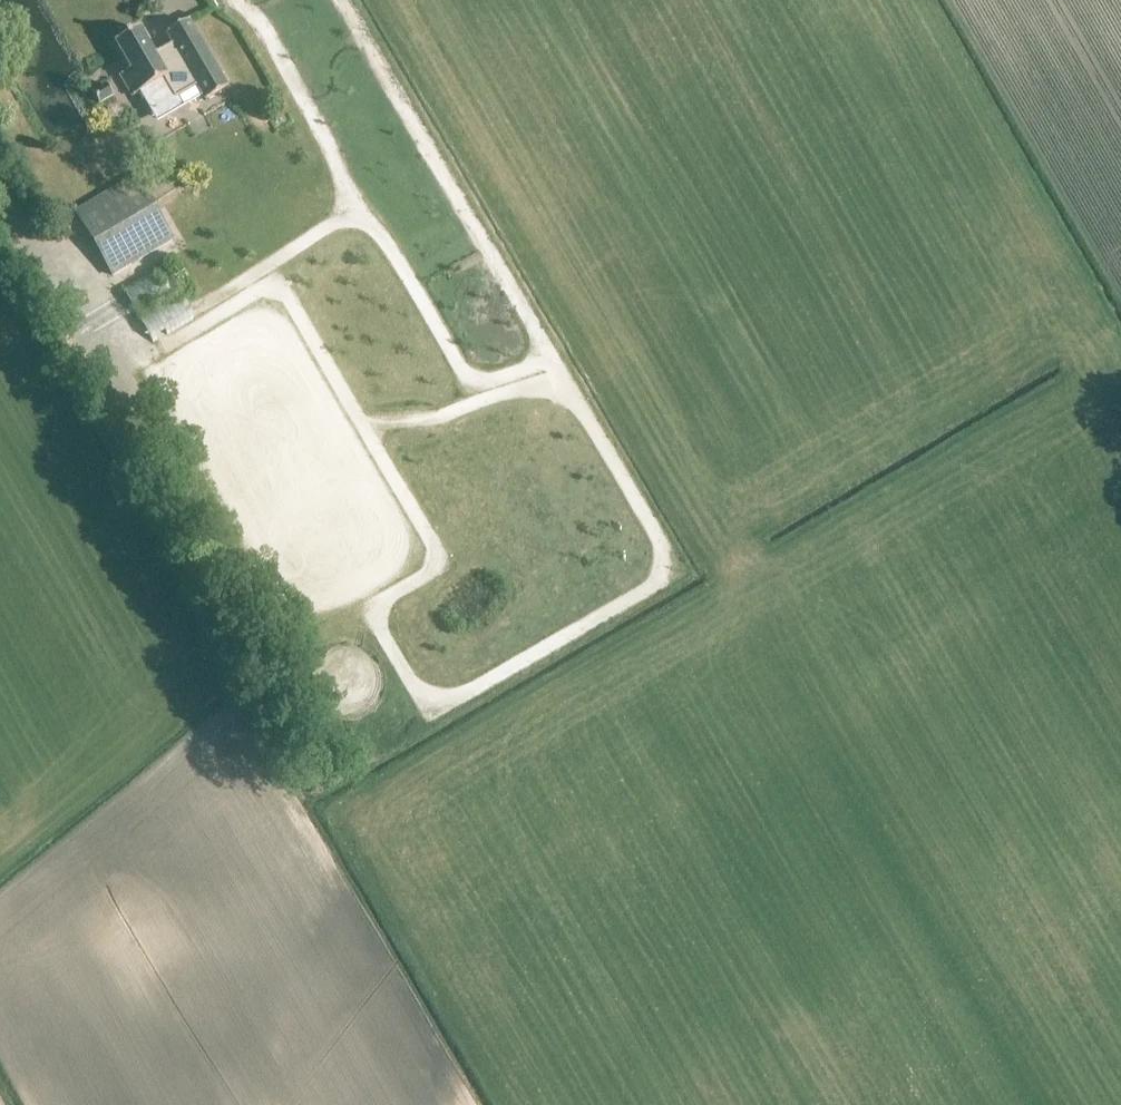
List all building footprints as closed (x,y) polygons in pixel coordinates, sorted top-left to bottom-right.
[(138,29),(114,43),(130,70),(120,76),(133,97),(139,93),(153,116),(176,103),(174,100),(197,87),(206,102),(227,89),(187,22),(166,34),(173,45),(154,56),(138,29)] [(112,96),(106,85),(92,93),(98,104),(112,96)] [(173,240),(135,176),(75,212),(113,277),(173,240)] [(120,288),(152,343),(195,318),(162,263),(120,288)]
